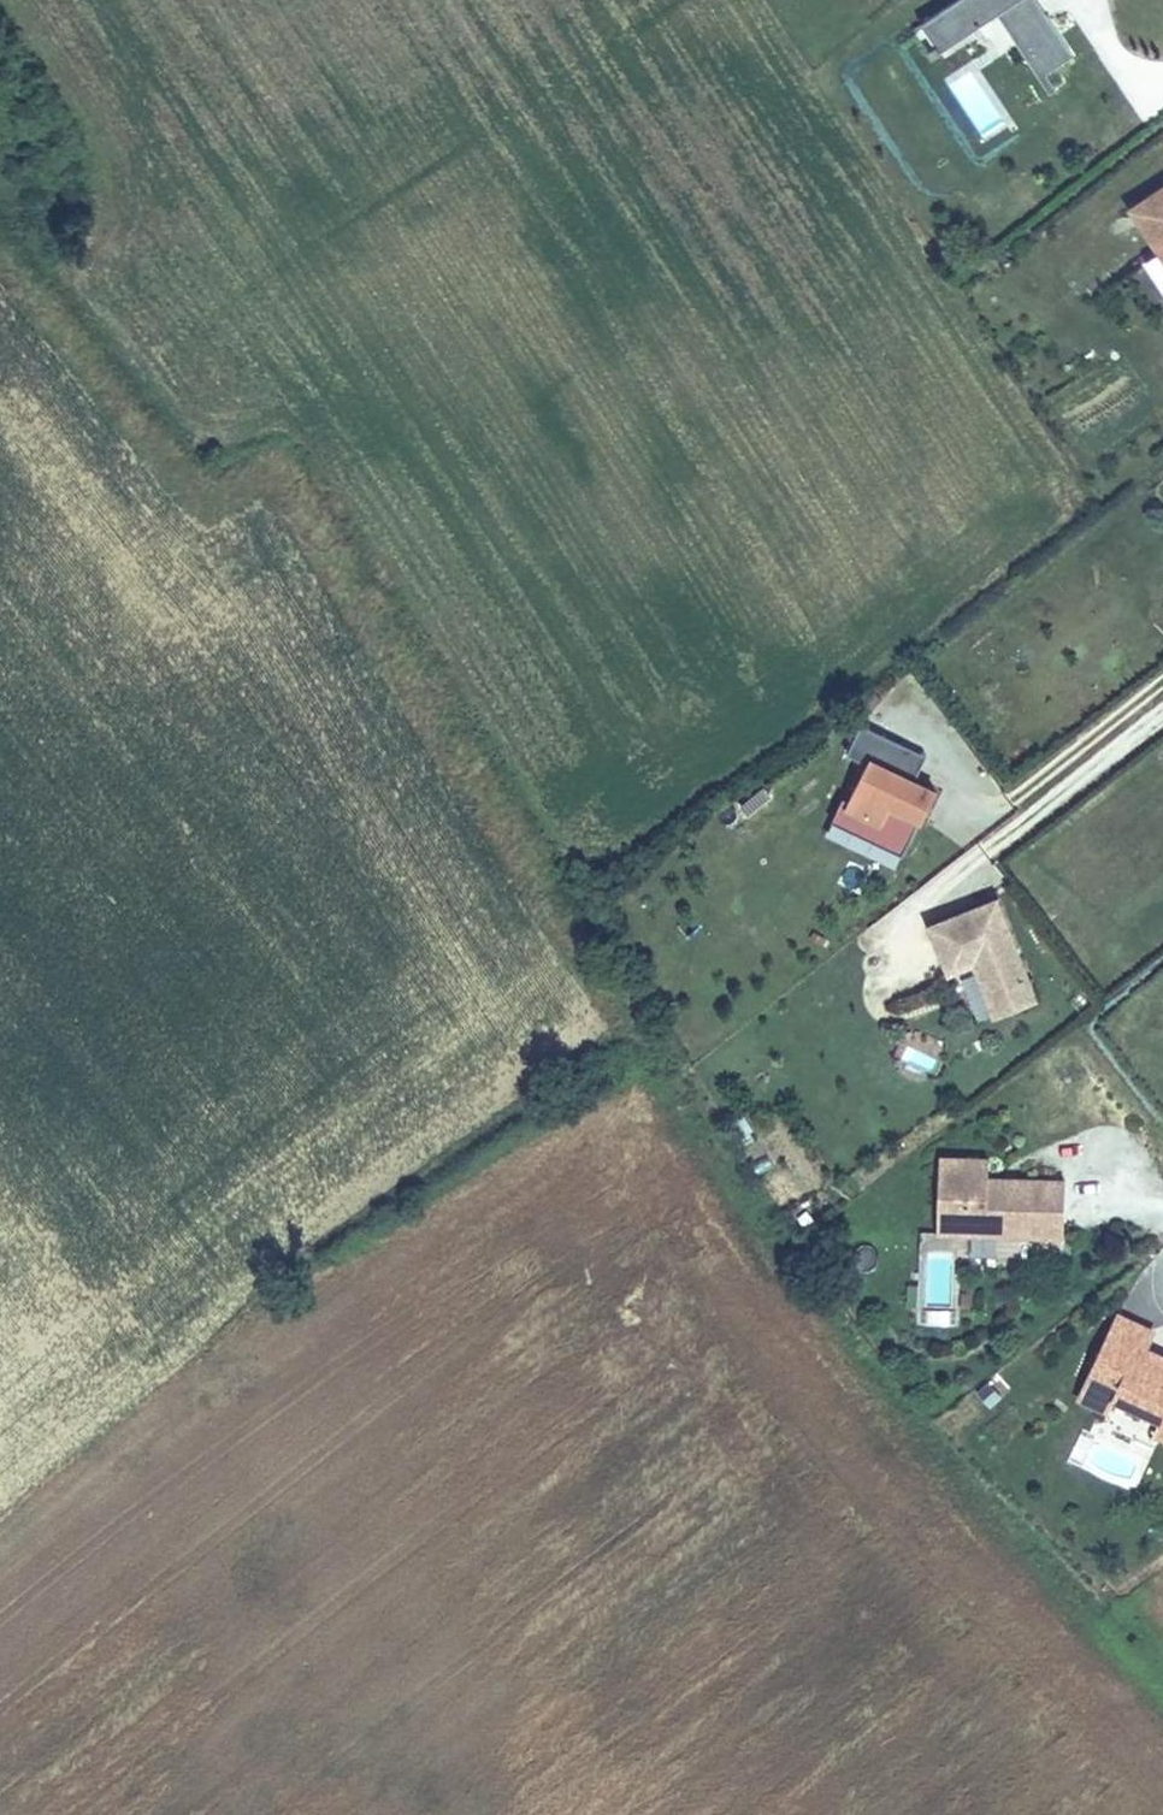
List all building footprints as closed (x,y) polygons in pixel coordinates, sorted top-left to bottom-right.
[(923,21),(941,50),(998,12),(1051,92),(1060,86),(1050,71),(1074,55),(1038,0),(955,0),(923,21)] [(1137,197),(1162,239),(1162,181),(1137,197)] [(859,753),(830,814),(904,849),(933,787),(859,753)] [(1034,998),(994,895),(928,921),(950,978),(976,968),(994,1014),(1034,998)] [(934,1072),(940,1059),(908,1045),(902,1058),(934,1072)] [(933,1228),(1061,1234),(1064,1176),(986,1173),(987,1158),(937,1156),(933,1228)] [(1111,1318),(1077,1392),(1107,1406),(1112,1395),(1160,1417),(1155,1428),(1162,1431),(1162,1351),(1143,1342),(1146,1334),(1111,1318)]
